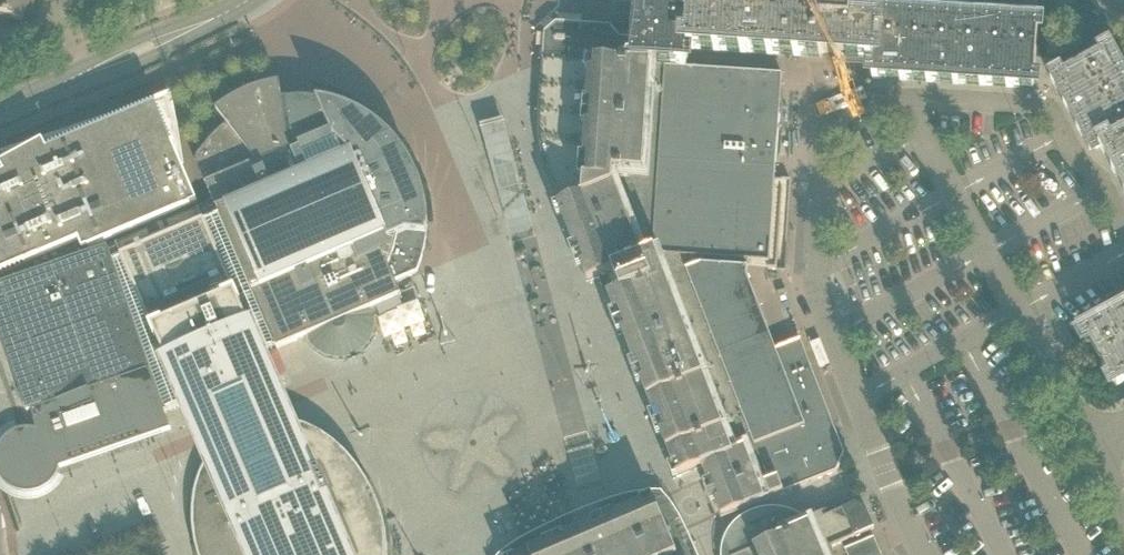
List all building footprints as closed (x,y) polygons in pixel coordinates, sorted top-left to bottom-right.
[(33,0),(0,0),(0,14),(21,21),(25,6),(31,7),(33,0)] [(689,2),(658,0),(636,0),(635,14),(633,37),(632,57),(631,64),(687,68),(688,51),(820,59),(821,53),(873,56),(872,74),(873,74),(873,79),(1033,90),(1033,84),(1034,84),(1038,26),(852,14),(853,4),(849,3),(846,0),(689,0),(689,2)] [(747,276),(748,267),(748,261),(769,262),(782,74),(687,68),(631,64),(632,57),(633,37),(620,37),(611,26),(556,22),(545,32),(539,113),(540,137),(540,141),(544,165),(546,169),(558,205),(588,281),(592,280),(591,279),(604,274),(613,297),(608,299),(677,478),(703,468),(722,516),(837,472),(836,470),(843,455),(845,454),(800,340),(776,350),(747,276)] [(1113,47),(1109,38),(1094,46),(1098,54),(1056,77),(1057,78),(1052,81),(1090,152),(1100,147),(1123,191),(1123,80),(1108,50),(1113,47)] [(395,281),(417,271),(419,268),(420,264),(421,260),(423,256),(424,252),(424,248),(425,243),(426,239),(426,235),(427,231),(427,227),(427,223),(427,218),(427,214),(426,210),(426,206),(425,201),(424,197),(423,193),(422,189),(421,185),(420,181),(418,177),(417,173),(415,169),(413,165),(411,162),(409,158),(406,154),(404,151),(402,147),(399,144),(396,141),(393,138),(390,135),(387,132),(384,129),(381,126),(377,123),(374,121),(370,118),(367,116),(363,114),(359,112),(355,110),(352,108),(348,107),(344,105),(340,104),(336,103),(332,102),(328,101),(324,100),(320,100),(317,99),(326,122),(310,129),(298,99),(294,99),(290,99),(286,99),(282,100),(281,93),(281,90),(279,83),(276,83),(274,84),(269,85),(263,86),(256,89),(248,91),(244,93),(240,95),(236,97),(232,100),(228,102),(224,104),(220,107),(216,110),(221,116),(227,124),(222,128),(217,132),(214,135),(211,138),(209,140),(205,145),(201,150),(198,154),(195,159),(219,215),(205,221),(199,208),(168,222),(174,234),(154,243),(149,230),(115,244),(117,248),(109,251),(108,248),(0,285),(0,423),(2,422),(6,439),(5,441),(4,442),(3,443),(2,444),(2,445),(1,446),(0,447),(0,448),(0,478),(1,479),(1,480),(2,480),(2,481),(3,482),(4,483),(4,484),(5,485),(6,486),(7,486),(8,487),(8,488),(9,489),(10,489),(11,490),(12,490),(13,491),(14,492),(15,492),(16,493),(17,493),(18,493),(19,494),(20,494),(22,494),(23,495),(24,495),(25,495),(26,495),(27,495),(28,495),(29,495),(30,495),(32,495),(33,495),(34,495),(35,495),(36,494),(37,494),(38,494),(39,493),(40,493),(41,493),(42,492),(43,492),(44,491),(45,491),(46,490),(47,489),(48,489),(49,488),(50,487),(51,487),(52,486),(52,485),(53,484),(54,483),(55,483),(55,482),(56,481),(57,480),(57,479),(58,478),(58,477),(59,476),(59,475),(60,474),(60,473),(60,472),(61,470),(61,469),(104,454),(171,431),(168,421),(165,413),(185,404),(193,423),(199,438),(208,459),(208,460),(206,464),(204,468),(202,472),(201,476),(199,480),(198,485),(197,489),(196,493),(195,498),(194,502),(194,507),(194,511),(193,516),(193,520),(193,525),(194,529),(194,534),(195,538),(195,542),(196,547),(197,551),(198,554),(385,554),(385,551),(385,547),(385,542),(385,538),(384,533),(384,529),(383,524),(382,520),(381,516),(380,511),(379,507),(377,503),(375,499),(374,495),(372,491),(370,487),(368,483),(365,479),(363,475),(360,471),(357,468),(355,464),(352,461),(348,458),(345,455),(342,452),(339,449),(335,446),(331,443),(328,441),(324,438),(320,436),(316,434),(312,432),(308,430),(304,428),(300,426),(296,425),(291,424),(290,420),(282,401),(276,388),(261,354),(276,347),(277,349),(307,336),(307,337),(308,338),(308,339),(309,340),(310,341),(310,342),(311,343),(312,344),(313,345),(313,346),(314,347),(315,348),(316,349),(317,349),(318,350),(319,351),(320,352),(321,352),(322,353),(323,353),(324,354),(325,354),(326,355),(328,355),(329,356),(330,356),(331,356),(332,357),(333,357),(335,357),(336,357),(337,357),(338,357),(340,357),(341,357),(342,357),(343,357),(344,357),(346,357),(347,357),(348,356),(349,356),(350,356),(352,355),(353,355),(354,354),(355,354),(356,353),(357,353),(358,352),(359,351),(360,351),(361,350),(362,349),(363,348),(364,347),(365,347),(365,346),(366,345),(367,344),(368,343),(368,342),(369,341),(370,340),(370,339),(371,338),(371,337),(372,335),(372,334),(373,333),(373,332),(373,331),(373,330),(374,328),(374,327),(374,326),(374,325),(374,324),(374,322),(373,315),(371,308),(401,295),(395,281)] [(179,161),(165,128),(173,124),(163,100),(46,150),(42,142),(0,165),(0,168),(3,174),(0,175),(0,275),(84,239),(88,249),(113,238),(197,203),(179,161)] [(505,124),(504,119),(480,125),(481,130),(511,242),(535,235),(505,124)] [(1084,331),(1085,331),(1084,331),(1081,325),(1073,330),(1081,344),(1089,340),(1112,382),(1123,376),(1123,309),(1084,331)] [(568,451),(579,490),(597,485),(602,484),(587,430),(564,436),(568,451)] [(654,498),(521,554),(679,554),(654,498)] [(831,547),(875,528),(867,508),(859,503),(851,506),(849,501),(801,521),(802,522),(792,527),(785,515),(773,518),(749,528),(730,539),(729,548),(730,554),(834,554),(831,547)] [(874,537),(845,550),(847,554),(881,554),(874,537)]
